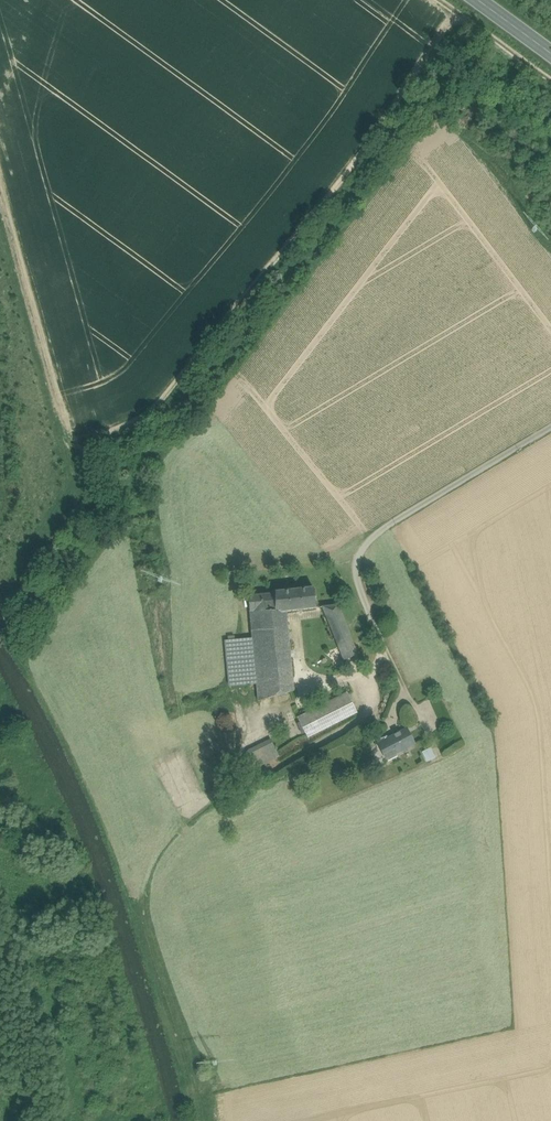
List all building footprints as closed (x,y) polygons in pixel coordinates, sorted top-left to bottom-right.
[(321,589),(253,595),(257,639),(227,642),(232,688),(260,685),(262,701),(303,697),(295,615),(323,612),(321,589)] [(324,607),(326,619),(336,617),(339,640),(350,639),(348,626),(345,626),(343,616),(338,617),(336,605),(324,607)] [(351,692),(299,720),(310,740),(362,713),(351,692)] [(410,730),(390,739),(398,758),(419,749),(410,730)] [(273,739),(251,748),(258,766),(280,757),(273,739)] [(422,750),(425,761),(435,759),(432,747),(422,750)]
